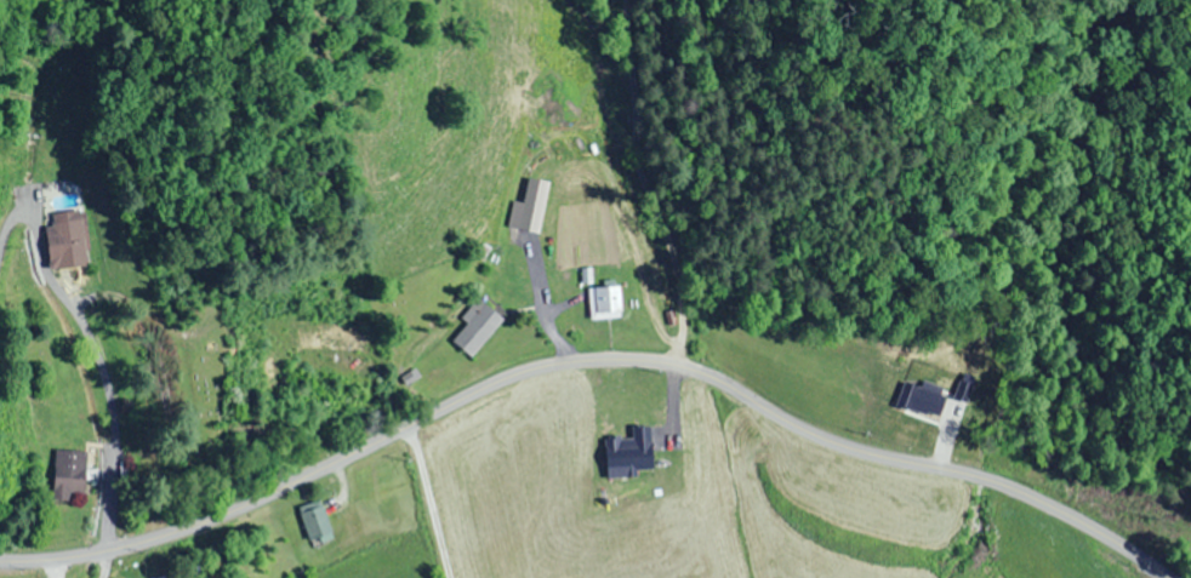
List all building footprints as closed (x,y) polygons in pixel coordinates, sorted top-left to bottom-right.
[(538,233),(547,182),(526,178),(517,230),(538,233)] [(43,225),(48,271),(89,267),(83,210),(49,213),(51,224),(43,225)] [(589,319),(620,319),(620,287),(589,287),(589,319)] [(468,357),(501,319),(479,301),(447,338),(468,357)] [(902,427),(921,430),(925,400),(906,398),(902,427)] [(52,500),(68,501),(69,491),(83,492),(85,451),(54,449),(52,500)] [(333,537),(322,499),(299,506),(311,544),(333,537)]
